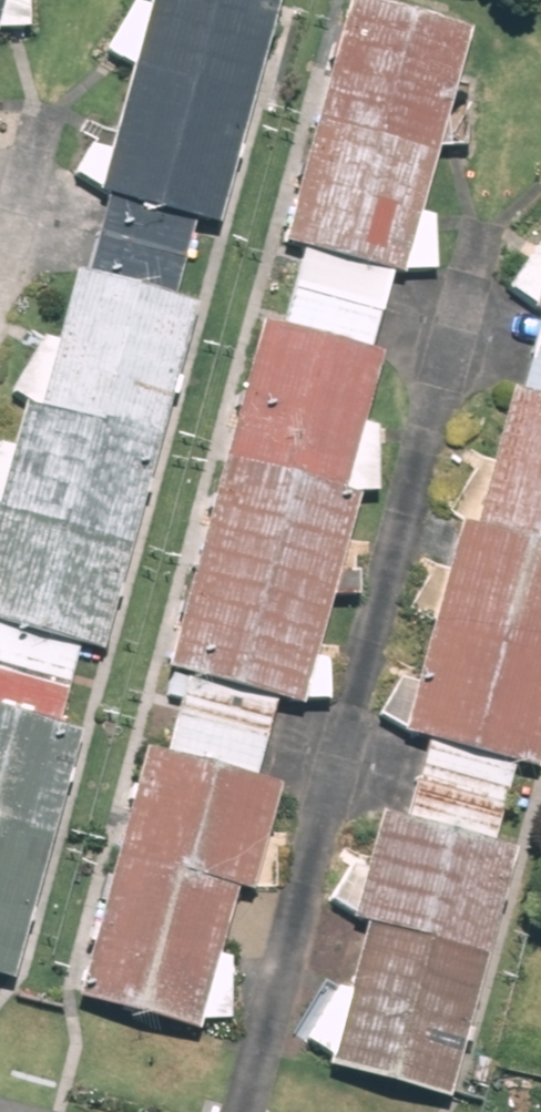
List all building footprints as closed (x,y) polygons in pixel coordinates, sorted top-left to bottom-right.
[(30,24),(29,0),(0,0),(0,26),(30,24)] [(190,257),(202,211),(223,217),(282,0),(150,0),(143,25),(118,18),(105,64),(131,71),(111,146),(93,141),(75,172),(99,191),(113,195),(103,234),(190,257)] [(379,310),(392,265),(409,270),(438,268),(437,214),(424,213),(473,28),(367,0),(349,0),(286,237),(304,241),(292,287),(379,310)] [(66,684),(78,641),(107,649),(201,299),(180,293),(190,257),(103,234),(93,269),(79,266),(60,336),(39,334),(11,391),(25,399),(16,443),(1,438),(0,440),(0,666),(66,684)] [(507,807),(519,760),(540,766),(540,761),(540,248),(510,292),(540,307),(527,354),(499,458),(476,452),(458,520),(432,513),(418,563),(432,567),(418,617),(433,621),(416,684),(395,679),(384,721),(424,732),(411,781),(507,807)] [(178,712),(266,735),(277,695),(303,702),(305,695),(335,694),(337,646),(318,646),(332,594),(367,596),(368,540),(347,540),(360,491),(383,492),(376,430),(366,427),(385,353),(369,349),(379,310),(292,287),(282,325),(263,320),(171,666),(189,671),(178,712)] [(0,666),(0,968),(20,974),(86,728),(57,720),(66,684),(0,666)] [(266,735),(178,712),(167,752),(149,748),(83,996),(206,1029),(209,1017),(231,1016),(233,956),(226,955),(244,887),(272,894),(282,857),(263,852),(282,783),(255,776),(266,735)] [(507,807),(411,781),(400,820),(386,816),(373,864),(359,860),(329,903),(372,924),(353,991),(326,979),(299,1039),(335,1057),(333,1065),(449,1097),(516,851),(496,846),(507,807)]
